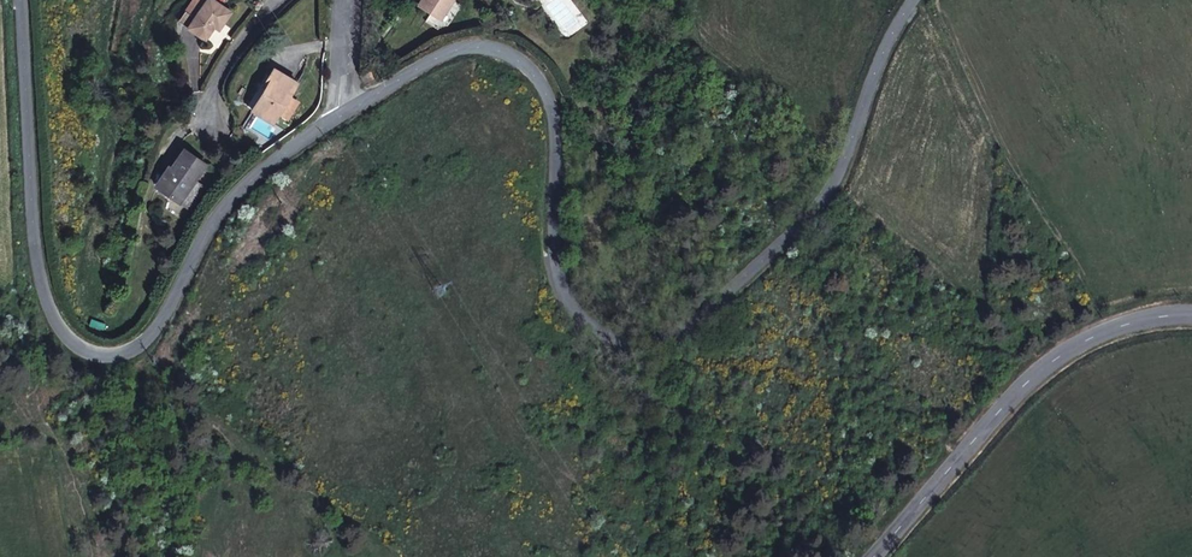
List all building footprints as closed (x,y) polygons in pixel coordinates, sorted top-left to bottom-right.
[(208,0),(194,0),(188,8),(197,14),(208,0)] [(197,14),(191,23),(208,36),(218,22),(221,24),(233,9),(221,0),(208,0),(197,14)] [(443,16),(453,0),(428,0),(425,5),(443,16)] [(254,104),(270,115),(276,106),(287,88),(294,76),(275,63),(263,80),(267,83),(254,104)] [(287,88),(276,106),(287,112),(298,96),(287,88)] [(176,165),(162,185),(179,197),(206,159),(184,145),(173,162),(176,165)]
